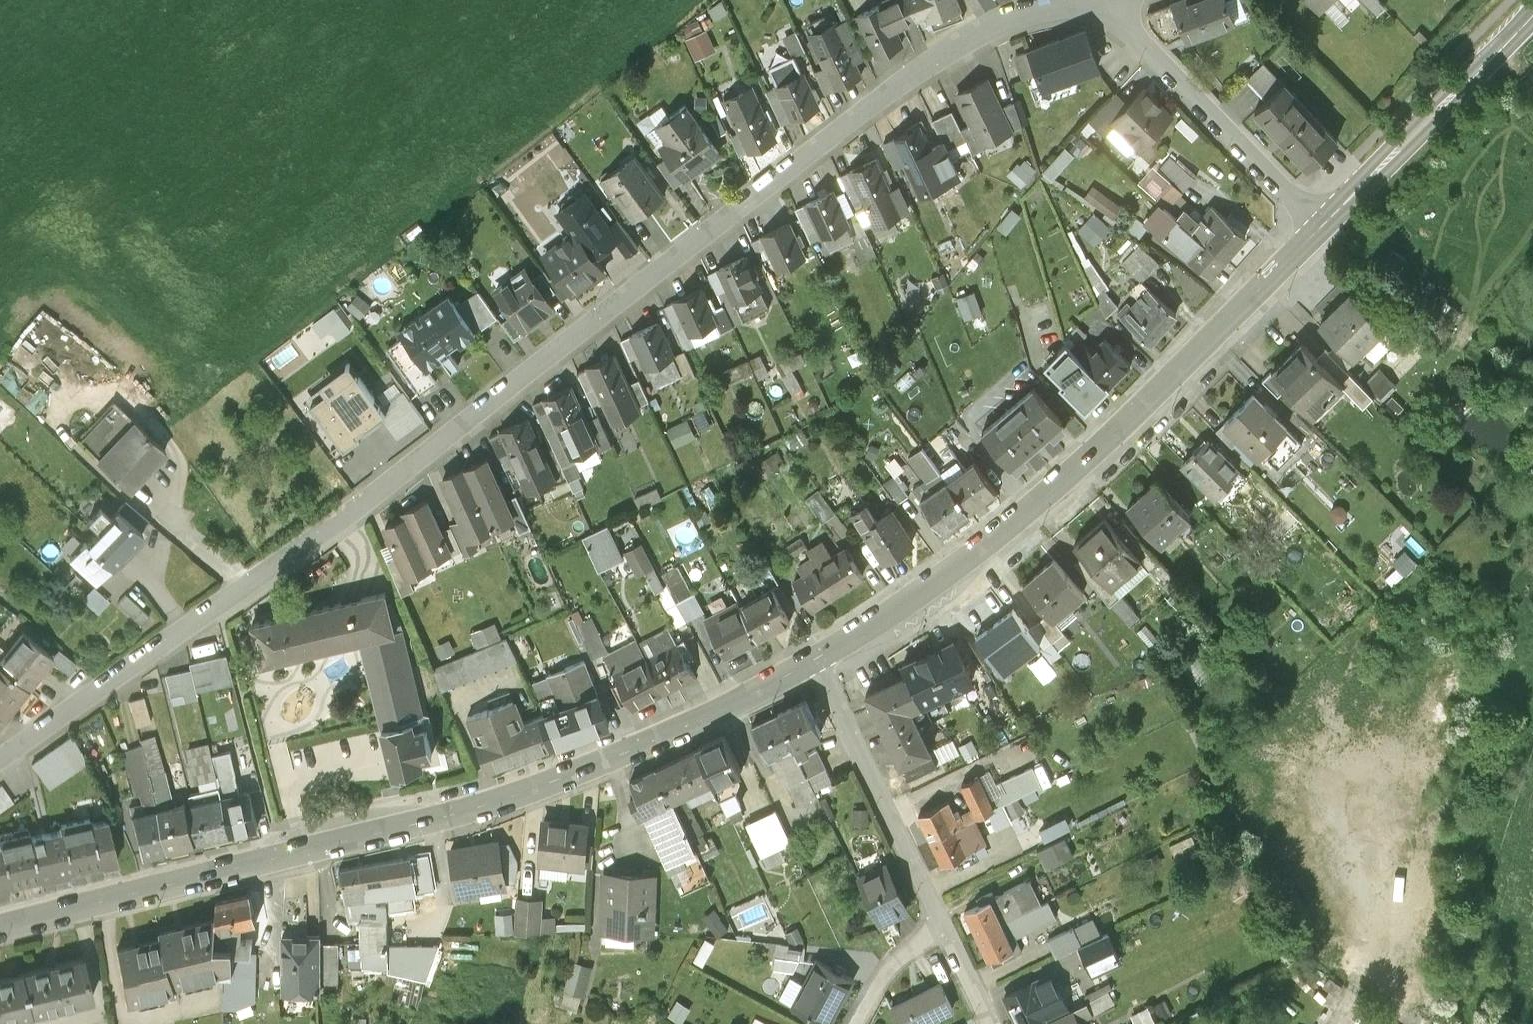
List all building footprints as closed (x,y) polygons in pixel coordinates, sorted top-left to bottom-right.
[(915,21),(905,0),(902,0),(883,9),(882,6),(858,17),(876,56),(902,44),(895,30),(915,21)] [(918,21),(928,17),(934,32),(964,20),(956,0),(909,0),(918,21)] [(1226,0),(1206,0),(1188,7),(1185,1),(1187,1),(1187,0),(1184,0),(1173,5),(1179,21),(1178,22),(1186,42),(1235,22),(1226,0)] [(861,77),(836,25),(810,38),(834,89),(861,77)] [(697,57),(720,48),(711,26),(688,35),(697,57)] [(796,54),(810,48),(801,27),(787,33),(796,54)] [(1092,52),(1084,33),(1031,52),(1044,86),(1074,73),(1070,64),(1076,63),(1074,59),(1092,52)] [(818,108),(802,75),(776,87),(792,121),(818,108)] [(1010,130),(987,82),(958,96),(981,144),(1010,130)] [(1308,111),(1284,86),(1255,113),(1309,169),(1338,142),(1318,121),(1323,116),(1313,106),(1308,111)] [(774,140),(751,88),(725,100),(748,151),(774,140)] [(1171,115),(1144,90),(1113,123),(1140,149),(1171,115)] [(715,152),(681,106),(652,127),(665,143),(658,148),(682,180),(699,168),(697,166),(715,152)] [(970,149),(952,112),(932,122),(943,144),(950,159),(970,149)] [(931,149),(920,127),(894,140),(910,173),(916,170),(926,190),(958,175),(950,159),(943,144),(931,149)] [(1069,145),(1047,169),(1056,178),(1079,153),(1069,145)] [(645,170),(634,156),(604,178),(617,195),(616,196),(632,217),(660,195),(642,172),(645,170)] [(1011,173),(1025,185),(1040,169),(1025,156),(1011,173)] [(1138,184),(1164,207),(1192,231),(1203,218),(1180,197),(1195,180),(1171,158),(1158,173),(1152,169),(1138,184)] [(889,191),(875,161),(851,173),(875,225),(906,210),(896,188),(889,191)] [(1097,185),(1089,196),(1115,216),(1123,205),(1097,185)] [(617,237),(584,192),(559,211),(574,232),(576,231),(594,255),(617,237)] [(847,224),(832,193),(806,205),(821,236),(847,224)] [(1205,245),(1192,231),(1164,207),(1150,225),(1211,279),(1226,261),(1225,260),(1205,245)] [(1203,218),(1192,231),(1205,245),(1225,260),(1247,236),(1212,207),(1203,218)] [(1099,244),(1116,225),(1098,209),(1081,228),(1099,244)] [(803,257),(789,225),(763,237),(778,268),(803,257)] [(594,255),(576,231),(574,232),(557,245),(562,252),(549,261),(572,293),(589,280),(587,277),(592,274),(594,276),(598,277),(605,271),(594,255)] [(1145,281),(1162,262),(1141,243),(1124,263),(1145,281)] [(768,306),(745,256),(719,268),(742,318),(768,306)] [(555,307),(526,269),(497,290),(526,329),(555,307)] [(1150,346),(1177,315),(1145,286),(1141,291),(1144,294),(1132,309),(1128,306),(1117,318),(1150,346)] [(711,310),(700,288),(676,299),(691,332),(716,321),(721,332),(734,326),(724,304),(711,310)] [(980,290),(961,293),(966,317),(984,313),(980,290)] [(1383,325),(1350,293),(1320,324),(1353,356),(1360,349),(1374,362),(1396,339),(1382,326),(1383,325)] [(476,332),(449,295),(422,315),(426,321),(421,325),(416,319),(400,331),(427,369),(443,357),(452,369),(459,364),(448,348),(459,341),(461,344),(476,332)] [(681,373),(658,322),(633,333),(656,384),(681,373)] [(1343,379),(1303,340),(1272,371),(1312,411),(1343,379)] [(1083,362),(1110,388),(1130,366),(1104,341),(1083,362)] [(1086,413),(1110,388),(1083,362),(1066,346),(1045,369),(1063,386),(1061,389),(1086,413)] [(637,404),(614,353),(588,365),(611,416),(637,404)] [(387,414),(357,374),(330,394),(329,392),(311,405),(344,450),(362,437),(359,434),(387,414)] [(598,439),(572,384),(545,396),(571,452),(598,439)] [(395,410),(386,417),(399,436),(428,416),(407,387),(388,400),(395,410)] [(1063,425),(1032,391),(982,436),(1012,470),(1013,470),(1016,473),(1027,462),(1025,459),(1051,436),(1054,439),(1065,429),(1062,426),(1063,425)] [(1289,424),(1256,392),(1227,421),(1259,453),(1289,424)] [(21,411),(0,395),(0,439),(21,411)] [(166,450),(114,401),(76,440),(128,489),(166,450)] [(545,451),(530,419),(502,431),(517,463),(505,469),(518,496),(548,482),(551,487),(569,479),(554,447),(545,451)] [(676,437),(688,435),(685,421),(673,424),(676,437)] [(1239,467),(1209,438),(1184,463),(1215,492),(1239,467)] [(488,459),(467,468),(493,525),(493,526),(514,517),(488,459)] [(975,463),(949,484),(970,511),(996,491),(975,463)] [(471,535),(493,525),(467,468),(466,468),(444,478),(463,520),(464,520),(471,535)] [(943,531),(970,511),(949,484),(940,472),(913,492),(943,531)] [(897,477),(888,483),(900,499),(909,492),(897,477)] [(1192,516),(1159,481),(1130,508),(1162,543),(1192,516)] [(406,513),(408,518),(429,562),(451,552),(428,503),(406,513)] [(913,543),(892,511),(877,521),(867,506),(853,515),(884,562),(913,543)] [(142,532),(118,510),(111,518),(100,508),(88,520),(99,530),(87,543),(85,541),(70,557),(96,581),(111,565),(142,532)] [(429,562),(408,518),(386,529),(408,576),(431,566),(429,562)] [(1105,518),(1090,532),(1134,581),(1149,568),(1138,556),(1139,555),(1105,518)] [(603,566),(630,555),(615,519),(587,531),(603,566)] [(1121,593),(1134,581),(1090,532),(1075,545),(1108,583),(1110,581),(1121,593)] [(629,547),(642,571),(660,561),(647,537),(629,547)] [(809,550),(813,556),(836,594),(863,577),(852,559),(850,560),(844,551),(833,558),(822,541),(809,550)] [(1398,582),(1422,558),(1408,545),(1396,557),(1400,561),(1388,573),(1398,582)] [(811,609),(836,594),(813,556),(799,565),(806,575),(794,582),(811,609)] [(1083,592),(1054,558),(1023,584),(1053,619),(1083,592)] [(686,563),(657,574),(675,622),(703,612),(686,563)] [(99,613),(109,602),(93,587),(83,599),(99,613)] [(127,590),(119,602),(137,614),(145,601),(127,590)] [(774,591),(740,608),(758,641),(791,624),(774,591)] [(386,593),(253,626),(262,665),(362,640),(383,728),(414,721),(424,719),(402,631),(404,631),(393,604),(389,605),(386,593)] [(727,657),(758,641),(740,608),(710,624),(727,657)] [(1039,644),(1013,610),(978,637),(1001,668),(1022,652),(1024,655),(1039,644)] [(579,619),(596,654),(612,647),(595,612),(579,619)] [(0,659),(0,665),(26,686),(52,655),(23,631),(0,659)] [(518,658),(508,637),(434,670),(444,691),(518,658)] [(443,653),(458,650),(455,637),(440,640),(443,653)] [(953,640),(928,653),(947,692),(972,680),(953,640)] [(685,641),(649,660),(665,692),(696,676),(687,659),(693,656),(685,641)] [(922,704),(947,692),(928,653),(903,665),(907,673),(922,703),(922,704)] [(633,709),(665,692),(649,660),(646,654),(613,671),(619,682),(613,685),(619,696),(624,693),(633,709)] [(175,702),(204,696),(203,688),(238,681),(233,655),(169,667),(175,702)] [(545,714),(541,715),(553,745),(610,723),(586,661),(549,676),(553,686),(537,693),(545,714)] [(8,712),(28,687),(26,686),(0,665),(0,706),(8,712)] [(911,708),(922,703),(907,673),(866,692),(908,779),(938,765),(911,708)] [(603,692),(611,707),(620,702),(613,688),(603,692)] [(553,745),(541,715),(524,722),(515,698),(468,717),(489,770),(553,745)] [(805,699),(779,712),(795,744),(794,745),(799,754),(807,750),(803,740),(821,731),(805,699)] [(808,773),(799,754),(794,745),(795,744),(779,712),(753,725),(769,757),(771,756),(785,784),(808,773)] [(414,721),(383,728),(394,770),(423,763),(421,756),(432,753),(425,727),(416,729),(414,721)] [(74,733),(34,759),(52,786),(91,760),(74,733)] [(725,733),(698,747),(714,780),(715,782),(742,769),(725,733)] [(160,810),(172,807),(167,788),(169,783),(158,736),(142,740),(143,745),(123,753),(132,774),(137,793),(140,793),(145,814),(160,810)] [(698,747),(658,765),(674,799),(714,780),(698,747)] [(987,774),(967,780),(979,817),(995,812),(999,824),(1016,818),(1011,802),(1027,797),(1028,798),(1055,789),(1047,762),(1001,777),(1004,788),(992,791),(987,774)] [(674,799),(658,765),(630,778),(682,892),(710,878),(674,799)] [(728,779),(720,781),(728,809),(750,803),(745,786),(731,790),(728,779)] [(220,783),(221,786),(232,834),(259,827),(250,792),(233,796),(229,781),(220,783)] [(2,785),(0,787),(0,812),(14,801),(2,785)] [(189,794),(193,806),(201,842),(232,834),(221,786),(189,794)] [(919,817),(930,841),(956,828),(956,829),(964,825),(960,816),(956,818),(948,803),(919,817)] [(172,807),(160,810),(169,849),(201,842),(193,806),(188,807),(187,804),(172,807)] [(141,856),(169,849),(160,810),(145,814),(141,815),(139,807),(129,810),(141,856)] [(790,841),(775,809),(747,823),(762,855),(790,841)] [(868,809),(853,810),(854,827),(869,826),(868,809)] [(62,831),(46,834),(56,876),(70,873),(69,867),(102,860),(103,865),(118,862),(108,820),(92,824),(90,818),(61,825),(62,831)] [(584,822),(546,819),(543,861),(581,864),(584,822)] [(973,821),(964,825),(956,829),(956,828),(930,841),(942,866),(985,845),(973,821)] [(56,876),(46,834),(31,838),(29,832),(0,839),(0,844),(0,845),(0,889),(9,887),(8,882),(40,874),(41,880),(56,876)] [(1070,836),(1040,847),(1047,867),(1077,856),(1070,836)] [(495,841),(451,849),(459,892),(503,884),(502,880),(516,877),(517,859),(509,842),(495,845),(495,841)] [(366,897),(375,896),(409,892),(412,909),(437,905),(427,854),(360,866),(366,897)] [(908,907),(887,864),(858,878),(879,921),(908,907)] [(376,906),(375,896),(366,897),(360,866),(340,870),(346,899),(359,898),(359,907),(376,906)] [(655,876),(605,874),(603,928),(652,931),(655,876)] [(977,937),(1041,905),(1030,881),(994,898),(992,893),(979,899),(982,904),(965,912),(977,937)] [(251,894),(217,902),(216,919),(216,943),(234,944),(233,976),(223,975),(224,1008),(236,1008),(256,1001),(256,953),(252,953),(253,939),(241,941),(242,924),(257,921),(251,894)] [(546,930),(546,898),(526,898),(525,930),(546,930)] [(1049,901),(1041,905),(977,937),(989,961),(1002,955),(1005,960),(1023,952),(1015,936),(1025,932),(1026,934),(1057,918),(1049,901)] [(517,929),(516,907),(497,908),(498,930),(517,929)] [(1103,935),(1095,917),(1048,940),(1057,958),(1103,935)] [(163,938),(117,949),(126,1004),(176,993),(175,987),(223,975),(233,976),(234,944),(216,943),(216,919),(162,932),(163,938)] [(320,992),(319,937),(282,937),(283,965),(285,965),(285,992),(320,992)] [(798,966),(799,943),(780,943),(779,966),(798,966)] [(593,988),(594,958),(572,957),(572,987),(593,988)] [(82,958),(21,974),(31,1012),(92,996),(82,958)] [(853,979),(818,960),(794,1004),(830,1023),(853,979)] [(31,1012),(21,974),(0,980),(0,1021),(31,1012)] [(1069,1010),(1051,974),(1005,996),(1018,1023),(1039,1023),(1069,1010)] [(1091,999),(1082,1005),(1088,1016),(1120,998),(1110,980),(1088,993),(1091,999)] [(940,981),(889,1007),(898,1023),(905,1023),(916,1018),(918,1023),(952,1006),(940,981)] [(585,1004),(586,988),(566,988),(566,1003),(585,1004)] [(1141,1023),(1154,1023),(1158,1023),(1153,1005),(1137,1010),(1141,1023)] [(1042,1023),(1082,1023),(1075,1008),(1042,1023)]
